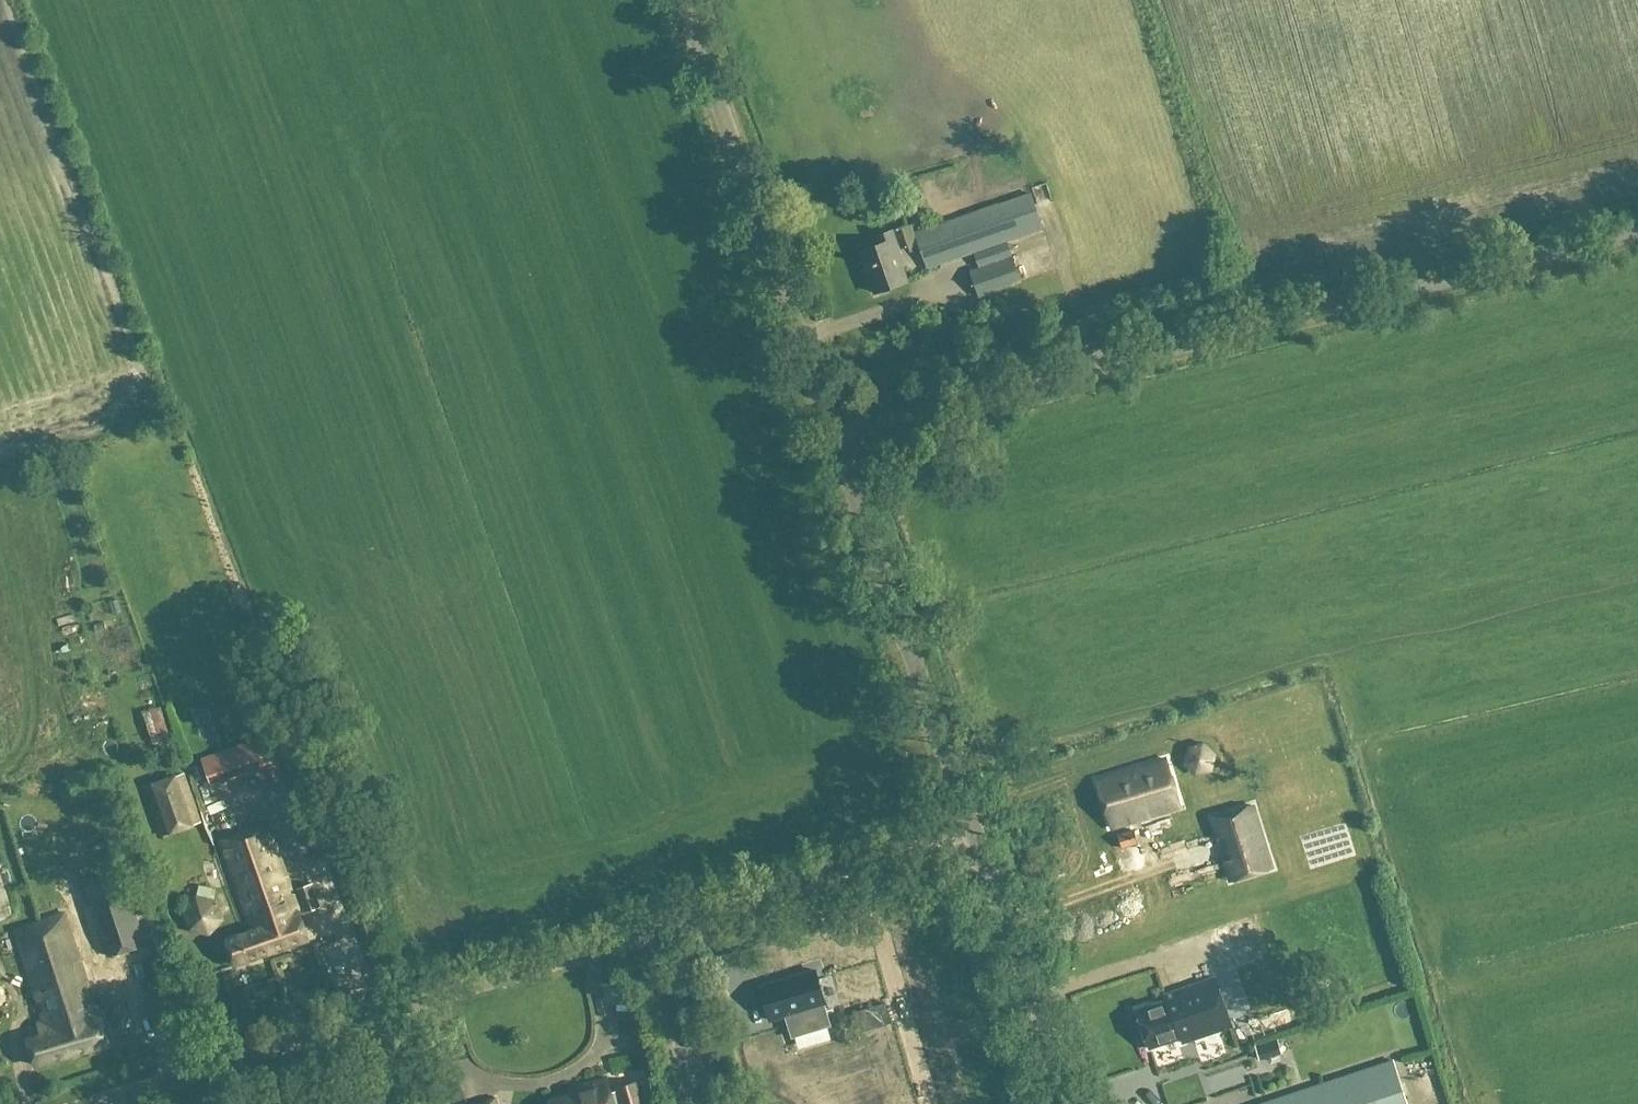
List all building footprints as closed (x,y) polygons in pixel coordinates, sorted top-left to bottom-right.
[(1040,229),(1028,194),(914,235),(926,269),(1040,229)] [(877,245),(857,251),(872,293),(905,281),(896,255),(899,255),(890,231),(874,236),(877,245)] [(1019,283),(1009,257),(968,272),(977,298),(1019,283)] [(939,473),(941,479),(951,477),(950,470),(939,473)] [(146,726),(163,721),(159,708),(142,711),(146,726)] [(210,787),(268,766),(258,739),(200,759),(210,787)] [(1165,760),(1095,781),(1109,829),(1179,808),(1165,760)] [(168,837),(193,828),(175,776),(151,785),(168,837)] [(1251,806),(1213,818),(1220,841),(1223,840),(1229,857),(1225,858),(1232,881),(1271,869),(1251,806)] [(268,826),(244,834),(220,842),(249,931),(242,934),(259,929),(267,954),(306,941),(296,909),(290,892),(268,826)] [(1120,849),(1137,844),(1133,831),(1116,836),(1120,849)] [(10,918),(0,880),(0,920),(10,918)] [(310,885),(294,891),(300,907),(303,914),(318,909),(310,885)] [(129,893),(91,905),(108,957),(146,944),(129,893)] [(208,933),(219,920),(213,903),(195,899),(183,913),(189,930),(208,933)] [(24,1040),(31,1066),(105,1045),(101,1031),(109,1029),(109,1030),(125,1026),(118,1000),(102,1005),(102,1006),(96,1008),(67,916),(15,931),(41,1021),(37,1022),(40,1035),(24,1040)] [(242,934),(223,940),(231,966),(267,954),(259,929),(242,934)] [(811,970),(757,986),(768,1023),(784,1018),(790,1039),(826,1028),(820,1007),(822,1007),(811,970)] [(1193,987),(1184,990),(1164,997),(1165,1002),(1135,1011),(1147,1049),(1177,1040),(1179,1045),(1231,1028),(1216,980),(1193,987)] [(875,1015),(882,1031),(893,1026),(887,1010),(875,1015)] [(1391,1061),(1260,1103),(1405,1103),(1391,1061)] [(547,1101),(548,1103),(612,1103),(604,1079),(578,1087),(579,1092),(547,1101)] [(635,1082),(614,1089),(619,1103),(640,1103),(635,1082)] [(839,1095),(802,1101),(802,1103),(841,1103),(839,1095)]
